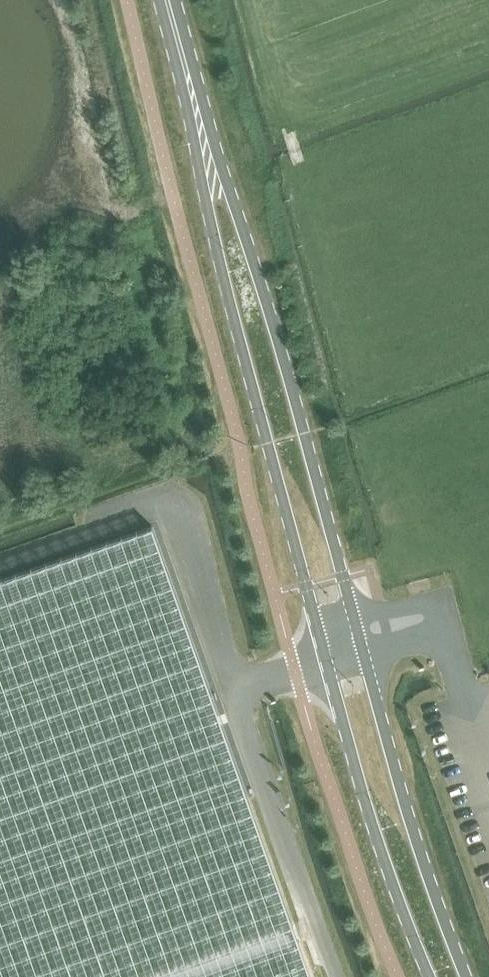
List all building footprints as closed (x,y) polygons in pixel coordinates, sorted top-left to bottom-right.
[(0,580),(0,976),(312,976),(153,526),(0,580)]
